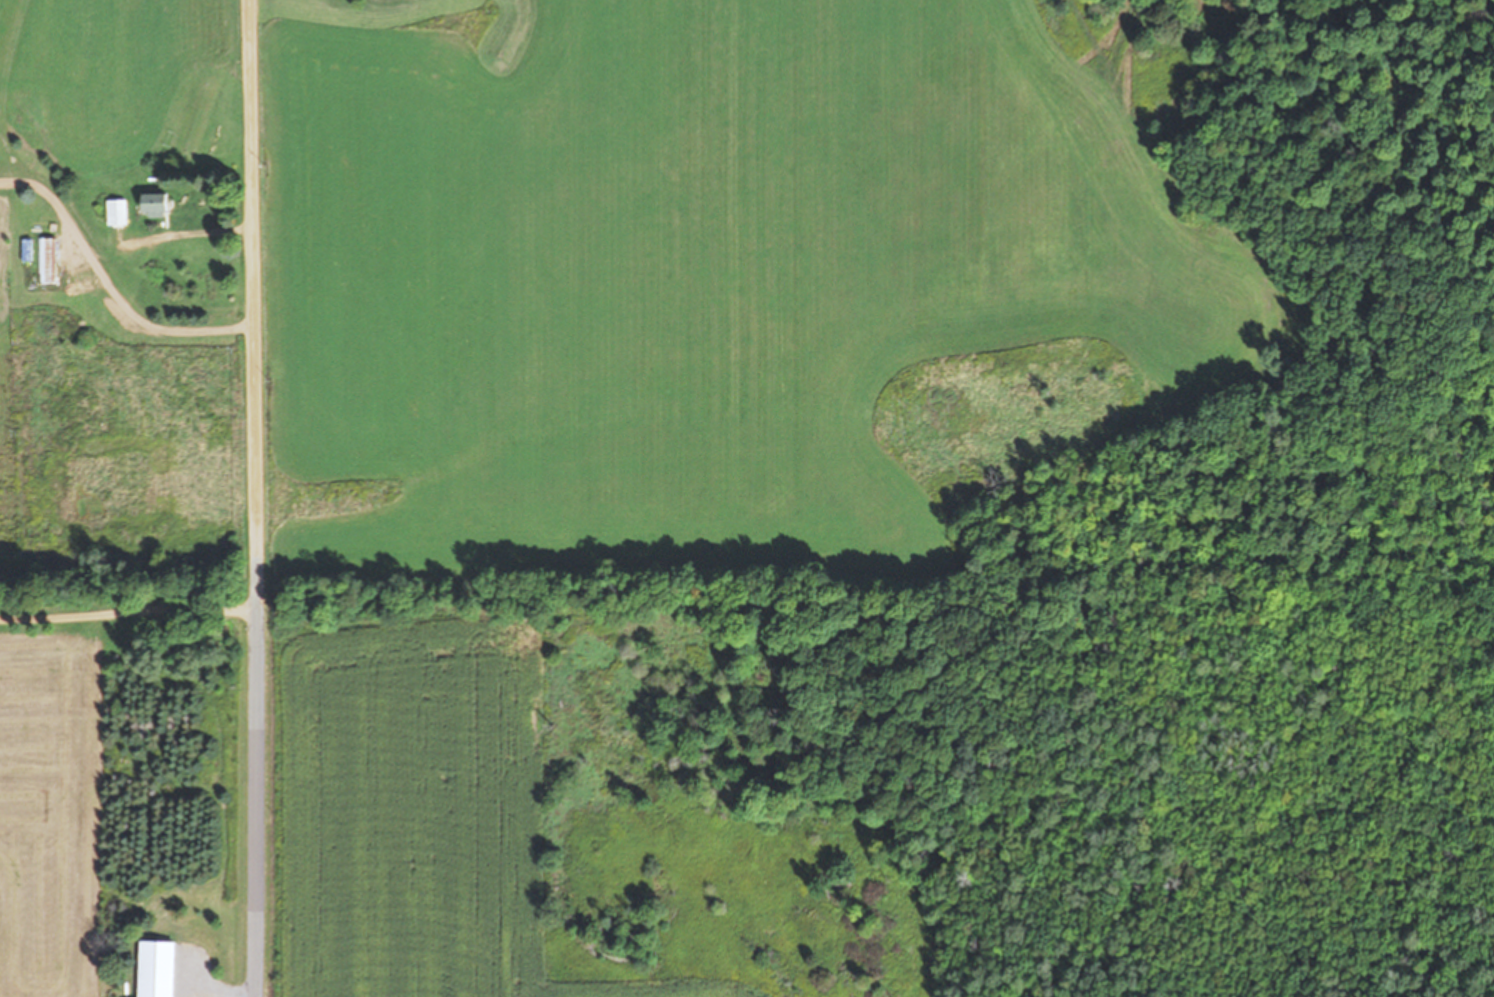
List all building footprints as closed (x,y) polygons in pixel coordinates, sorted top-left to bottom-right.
[(178,214),(178,193),(144,193),(144,214),(178,214)] [(109,199),(109,224),(129,224),(129,199),(109,199)] [(37,282),(57,282),(57,237),(37,237),(37,282)] [(179,941),(143,941),(143,996),(179,996),(179,941)]
